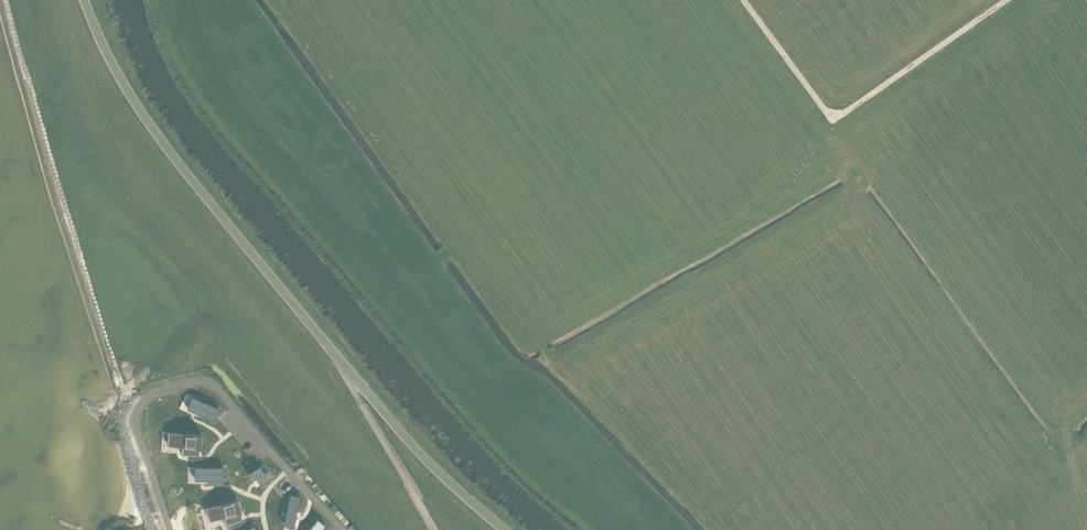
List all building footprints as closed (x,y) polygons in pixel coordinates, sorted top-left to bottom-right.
[(194,395),(188,397),(193,412),(198,410),(194,395)] [(176,402),(165,406),(166,408),(160,410),(163,419),(175,415),(175,413),(180,412),(176,402)] [(148,423),(159,422),(158,408),(147,409),(148,423)] [(227,419),(233,433),(238,431),(232,416),(227,419)] [(203,432),(174,431),(174,444),(187,445),(191,445),(197,445),(203,445),(203,438),(203,432)] [(160,460),(168,458),(165,443),(157,445),(160,460)] [(193,467),(201,464),(199,457),(190,460),(193,467)] [(190,478),(195,476),(191,465),(186,466),(190,478)] [(165,482),(175,481),(174,469),(165,469),(165,482)] [(245,493),(256,491),(254,480),(243,482),(245,493)] [(285,513),(290,511),(284,497),(279,499),(285,513)] [(243,512),(240,499),(212,505),(215,518),(243,512)] [(187,503),(176,507),(180,518),(191,514),(187,503)] [(263,507),(251,511),(256,525),(267,521),(263,507)] [(239,515),(229,518),(232,529),(237,529),(243,528),(239,515)]
